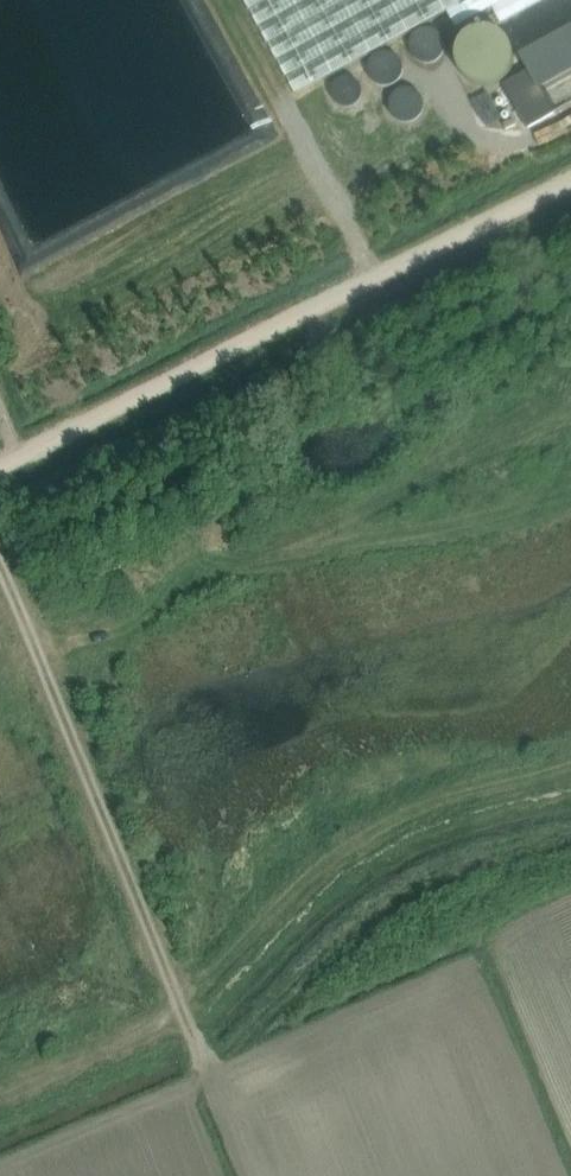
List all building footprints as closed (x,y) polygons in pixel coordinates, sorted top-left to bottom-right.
[(297,94),(468,0),(245,0),(297,94)] [(527,128),(557,112),(542,85),(570,69),(570,0),(489,0),(528,71),(503,84),(527,128)]
